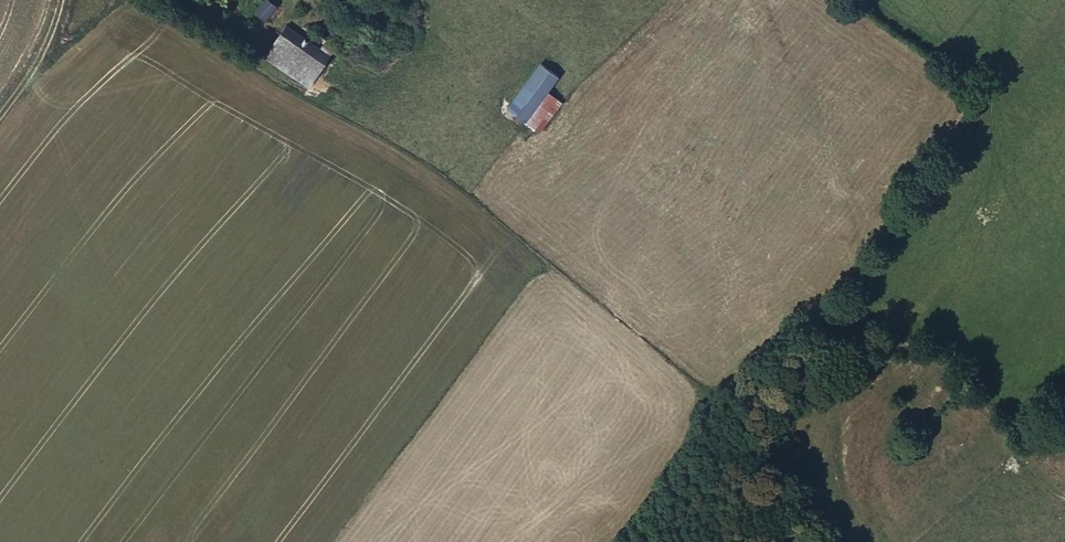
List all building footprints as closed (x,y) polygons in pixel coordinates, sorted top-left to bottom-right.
[(266,3),(257,17),(275,28),(282,17),(274,12),(277,11),(266,3)] [(288,34),(268,62),(312,90),(338,51),(329,44),(321,54),(288,34)] [(525,125),(529,120),(560,77),(546,66),(511,114),(525,125)] [(560,77),(529,120),(541,128),(571,85),(560,77)]
